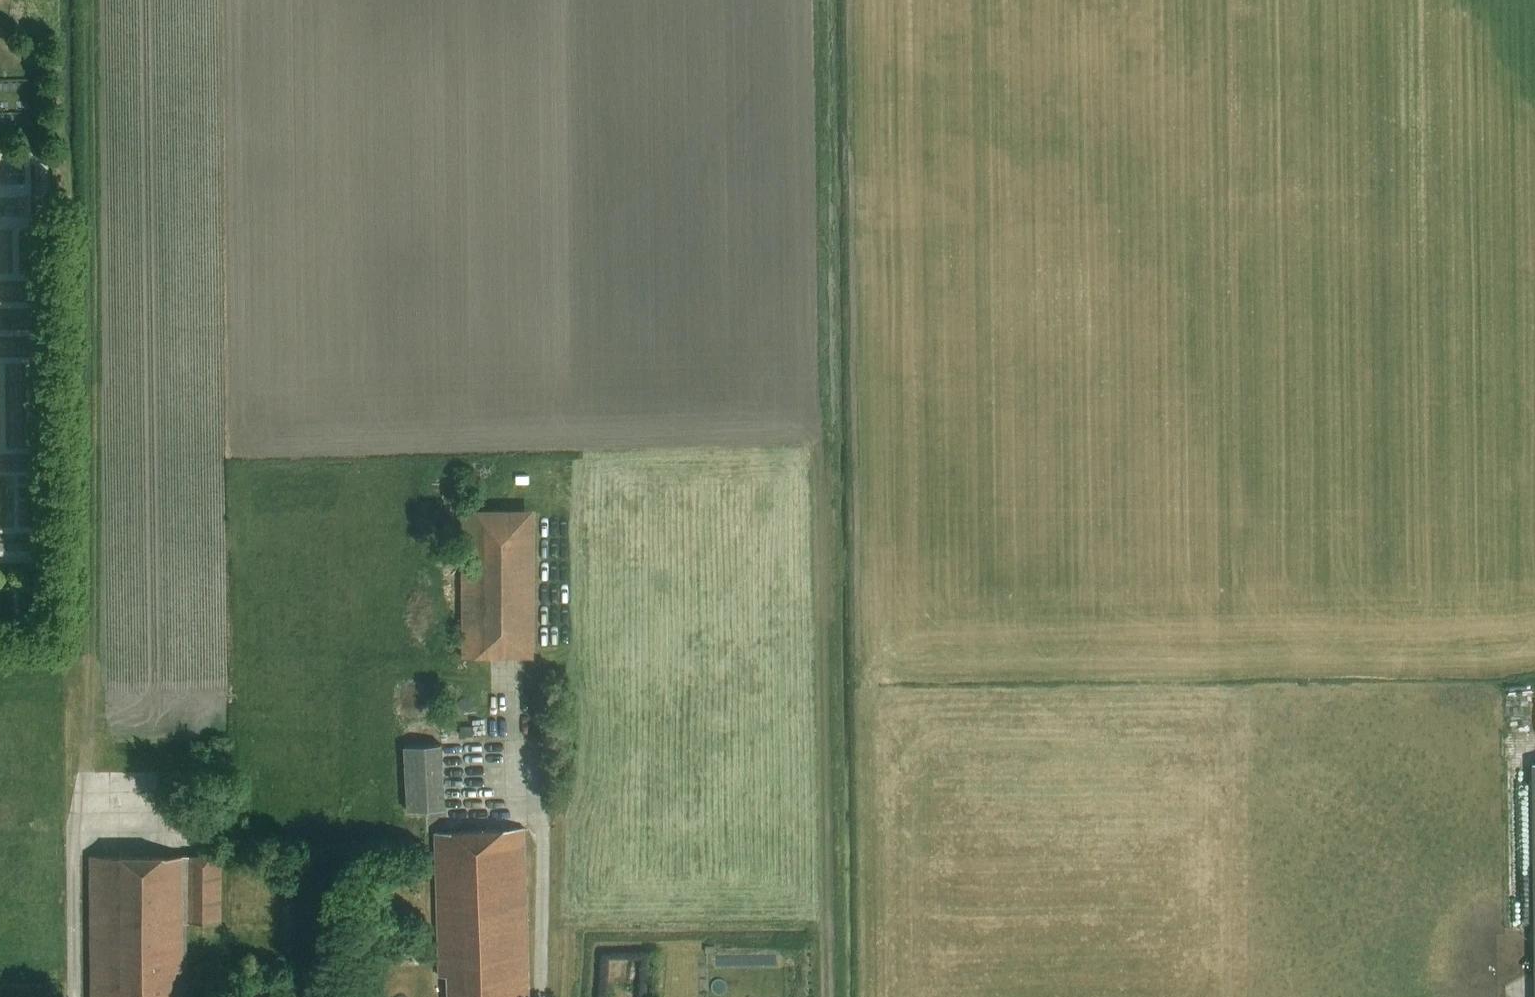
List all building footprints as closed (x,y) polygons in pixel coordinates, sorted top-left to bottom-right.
[(462,509),(462,657),(536,657),(535,508),(462,509)] [(461,725),(461,735),(474,735),(474,725),(461,725)] [(447,809),(443,744),(405,746),(408,811),(447,809)] [(526,829),(437,832),(442,978),(450,978),(450,996),(532,996),(526,829)] [(221,923),(221,855),(92,855),(92,996),(183,996),(183,990),(186,990),(186,923),(221,923)] [(397,935),(398,948),(410,948),(410,935),(397,935)]
